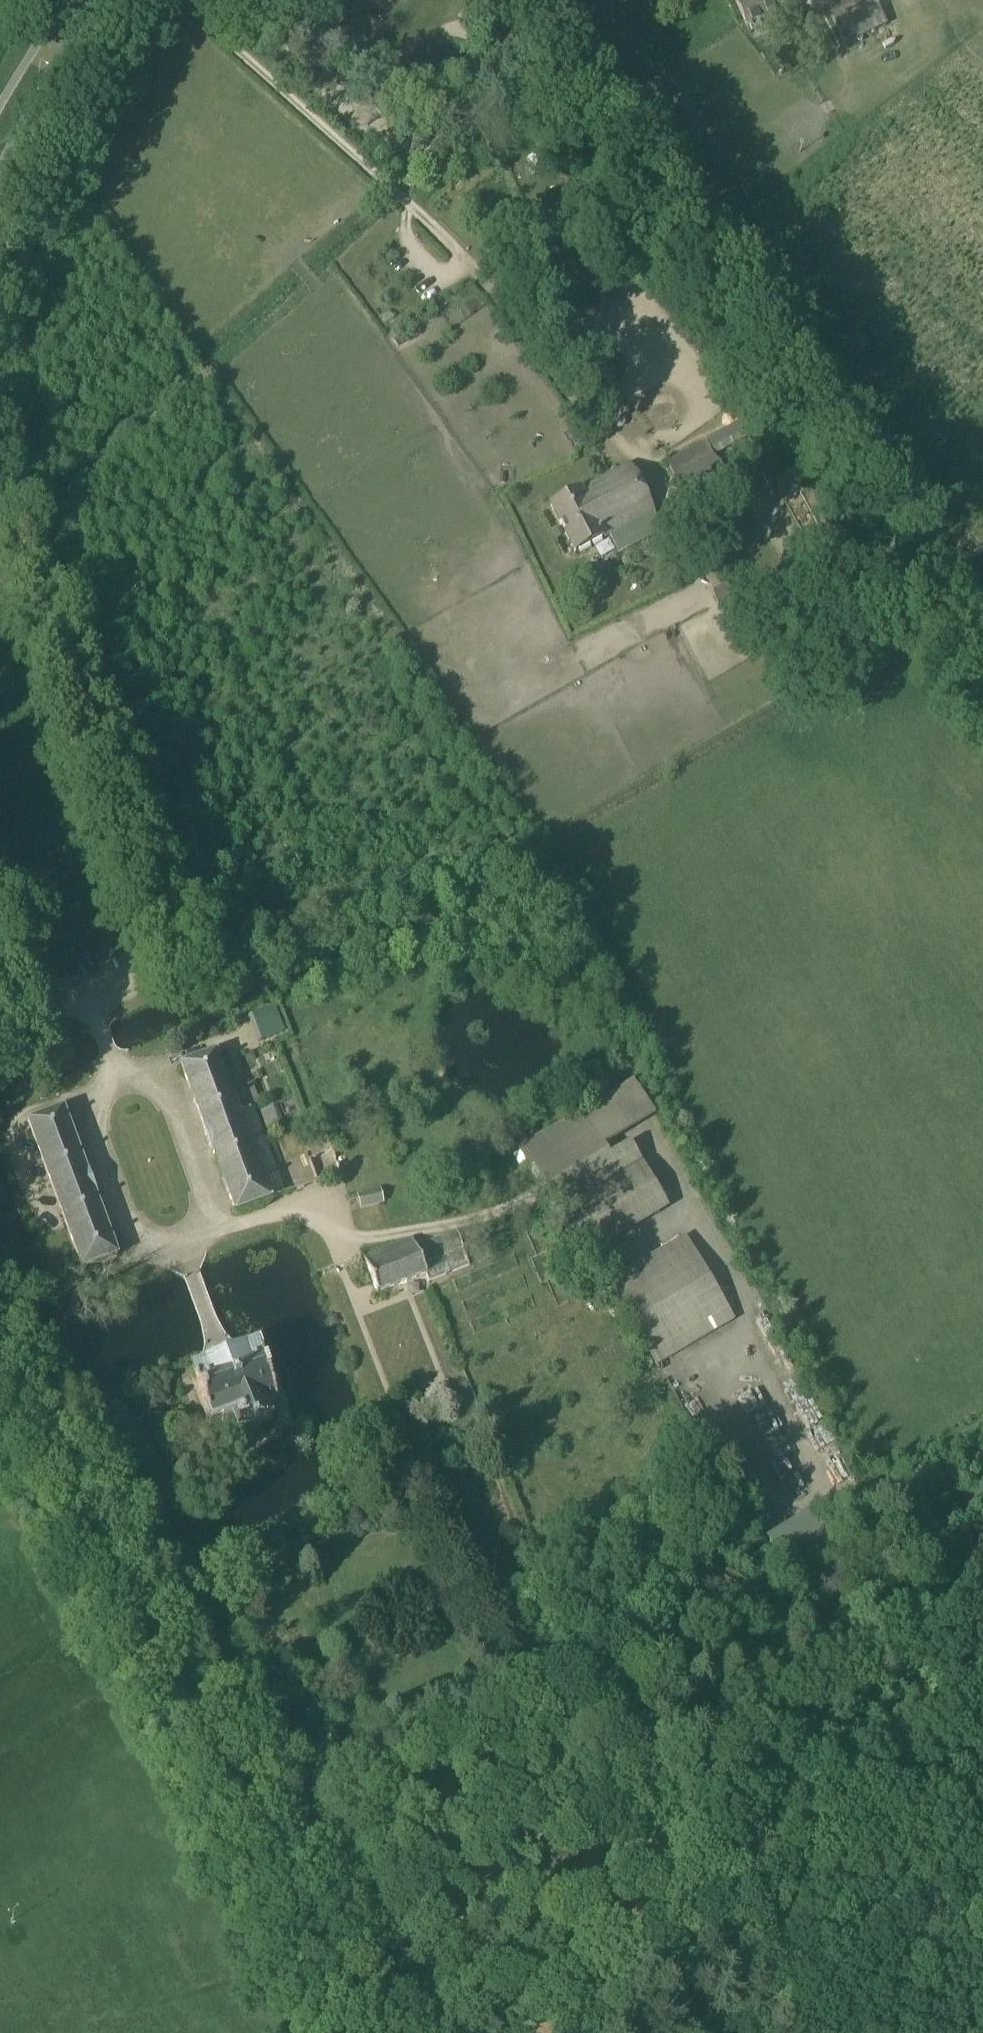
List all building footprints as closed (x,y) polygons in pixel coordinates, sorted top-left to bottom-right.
[(796,6),(793,0),(734,0),(745,28),(796,6)] [(826,7),(834,25),(838,23),(846,41),(881,25),(877,16),(880,14),(874,0),(842,0),(826,7)] [(705,443),(666,463),(683,497),(686,503),(698,497),(725,483),(778,455),(760,423),(750,428),(756,439),(714,461),(705,443)] [(627,465),(548,507),(573,553),(651,511),(627,465)] [(239,1114),(215,1052),(178,1065),(233,1214),(271,1201),(283,1195),(252,1110),(239,1114)] [(118,1257),(63,1108),(25,1122),(81,1271),(118,1257)] [(545,1197),(552,1193),(585,1251),(662,1206),(629,1149),(608,1161),(599,1143),(583,1113),(520,1149),(545,1197)] [(354,1197),(358,1210),(381,1204),(378,1190),(354,1197)] [(454,1233),(414,1248),(410,1240),(361,1260),(376,1297),(425,1277),(421,1267),(461,1251),(454,1233)] [(729,1315),(711,1282),(688,1241),(608,1286),(650,1360),(729,1315)] [(222,1364),(187,1375),(207,1432),(229,1424),(233,1435),(271,1422),(266,1407),(275,1404),(257,1351),(222,1364)]
